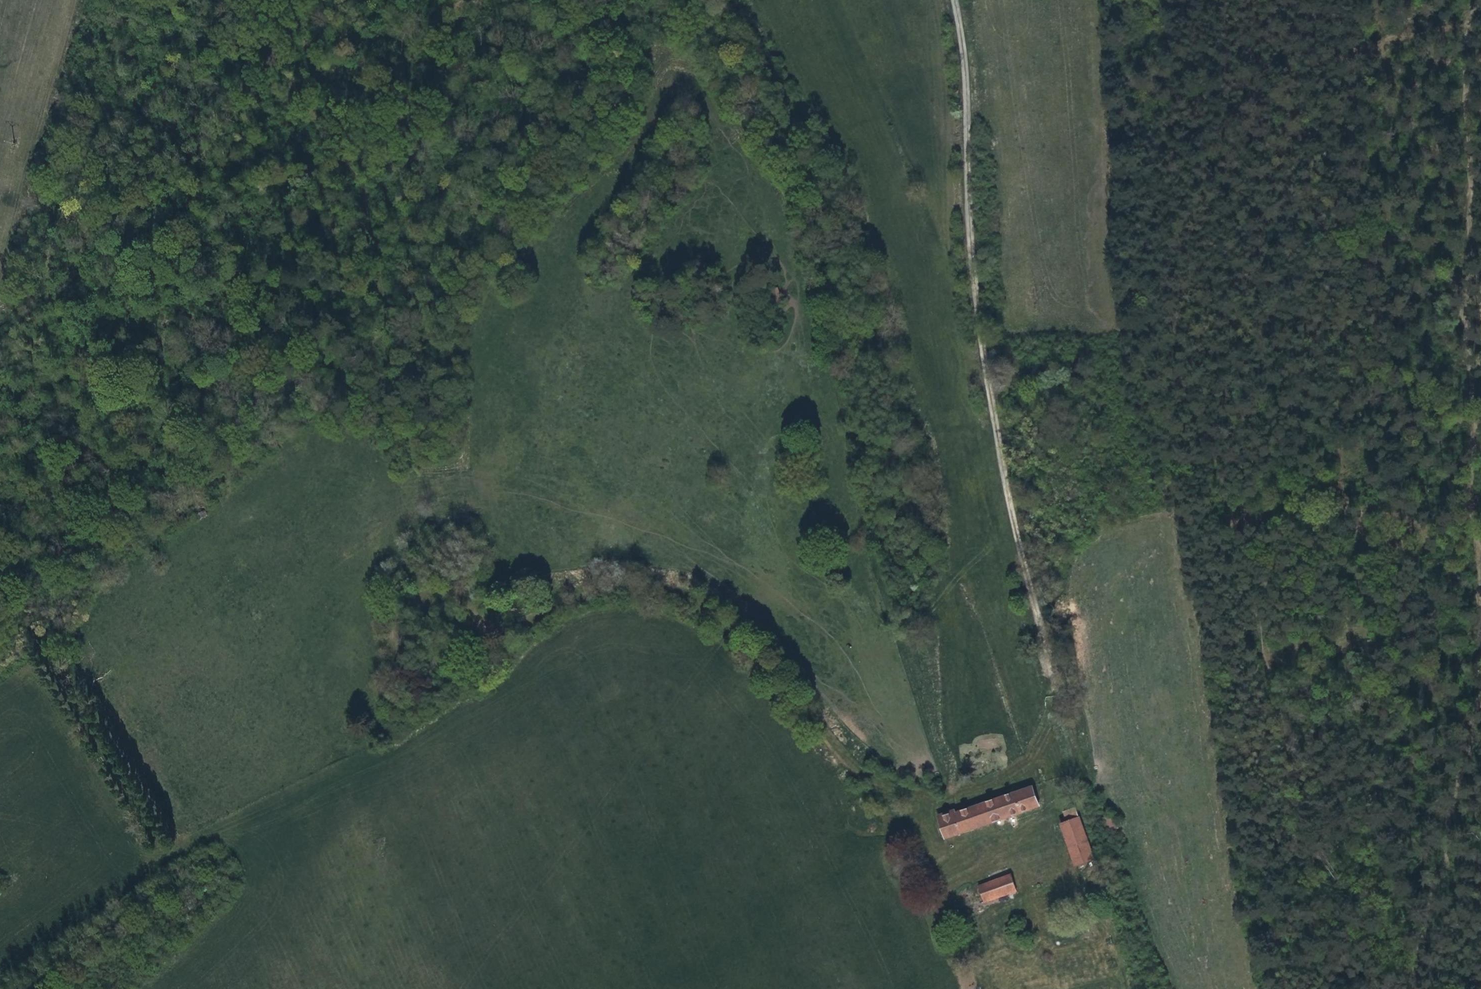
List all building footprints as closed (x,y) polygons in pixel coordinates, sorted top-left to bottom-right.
[(992,802),(998,821),(1040,807),(1034,788),(992,802)] [(998,821),(992,802),(956,814),(955,812),(940,817),(946,838),(998,821)] [(1077,869),(1096,861),(1076,810),(1064,814),(1067,823),(1061,826),(1077,869)] [(953,914),(1016,894),(1012,878),(948,898),(953,914)]
